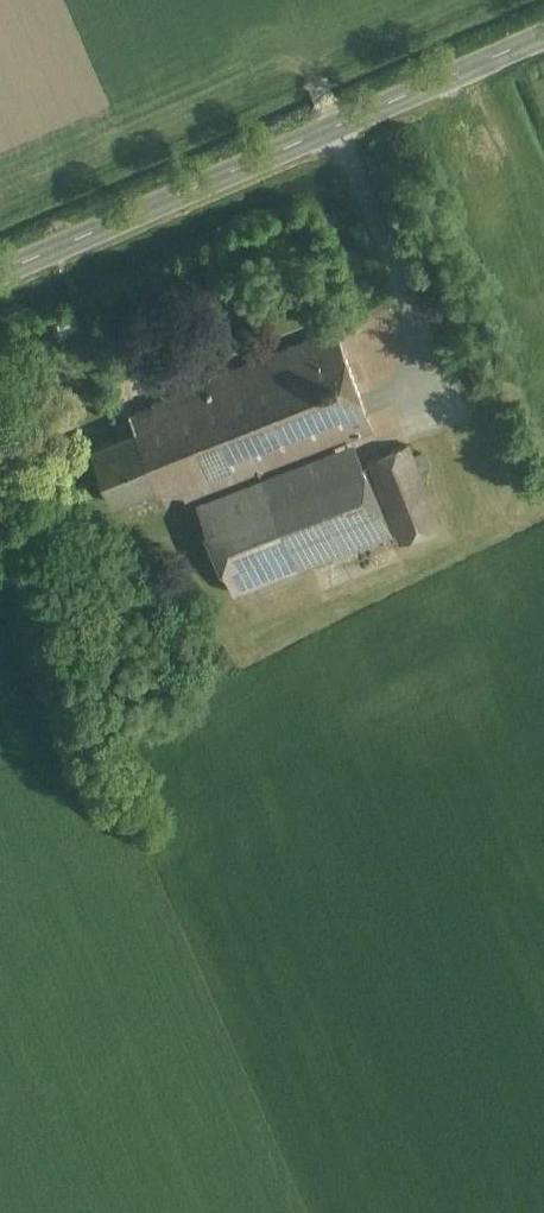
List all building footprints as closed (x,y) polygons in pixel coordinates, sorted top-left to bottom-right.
[(143,429),(99,445),(124,507),(166,490),(189,496),(193,501),(382,430),(344,330),(135,409),(143,429)] [(364,440),(199,505),(239,601),(405,534),(364,440)] [(418,445),(378,460),(410,543),(450,528),(418,445)]
